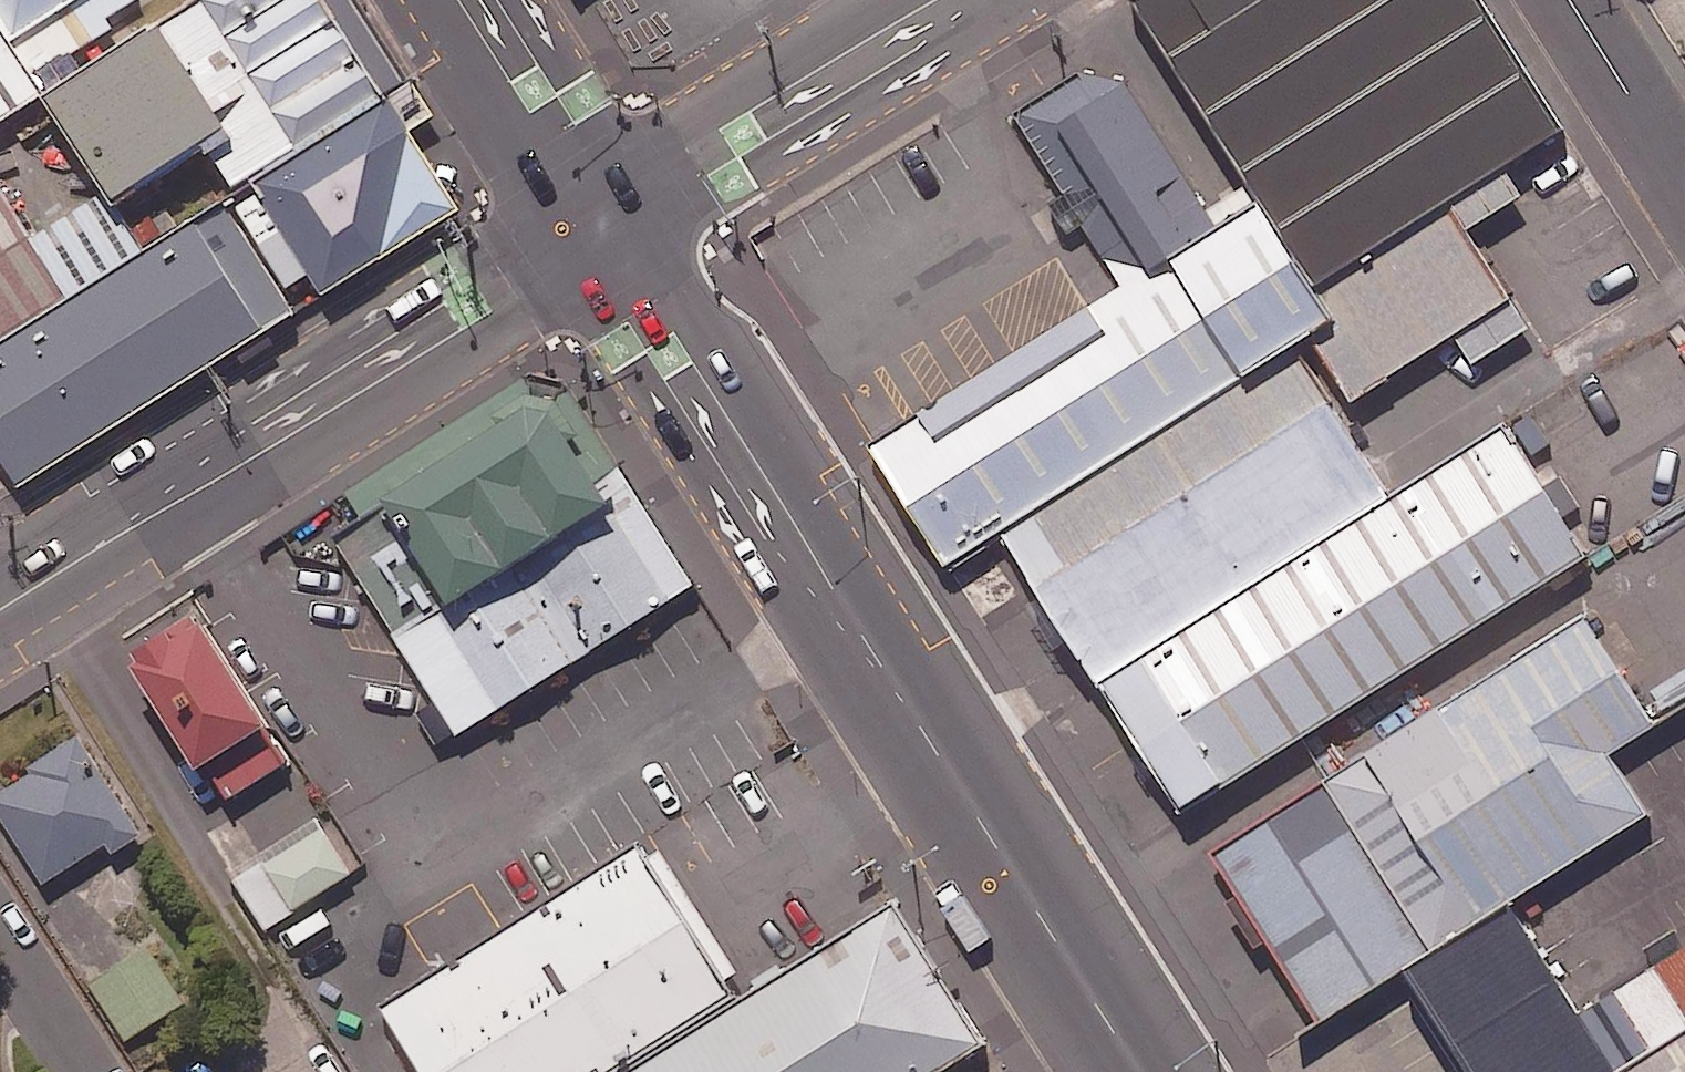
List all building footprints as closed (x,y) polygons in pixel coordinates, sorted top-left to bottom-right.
[(37,23),(22,0),(0,0),(0,128),(74,81),(37,23)] [(37,23),(74,0),(22,0),(37,23)] [(177,16),(276,172),(408,88),(351,0),(201,0),(177,16)] [(1334,268),(1575,115),(1501,0),(1162,0),(1334,268)] [(167,30),(71,92),(135,191),(231,130),(167,30)] [(477,197),(408,88),(268,177),(338,286),(477,197)] [(101,288),(20,161),(0,174),(0,352),(101,288)] [(1465,185),(1334,268),(1397,366),(1527,282),(1465,185)] [(251,192),(101,288),(0,352),(0,421),(36,477),(318,297),(251,192)] [(1174,251),(1253,374),(1343,316),(1264,193),(1174,251)] [(877,412),(969,555),(1253,374),(1161,231),(877,412)] [(1030,529),(1121,670),(1408,487),(1317,346),(1030,529)] [(557,383),(390,489),(460,597),(626,491),(557,383)] [(1408,487),(1121,670),(1208,806),(1598,557),(1511,421),(1408,487)] [(710,585),(652,495),(423,641),(481,731),(710,585)] [(201,597),(138,637),(239,795),(302,754),(201,597)] [(1320,783),(1429,953),(1507,903),(1643,816),(1605,757),(1654,725),(1583,615),(1320,783)] [(80,728),(0,778),(0,802),(45,874),(136,818),(80,728)] [(1328,1018),(1395,974),(1429,953),(1320,783),(1218,848),(1328,1018)] [(366,865),(339,823),(259,874),(286,916),(366,865)] [(410,998),(457,1071),(605,1071),(737,988),(646,847),(410,998)] [(634,1071),(953,1071),(1001,1041),(908,897),(634,1071)] [(1577,1011),(1507,903),(1429,953),(1395,974),(1458,1071),(1616,1071),(1577,1011)] [(185,999),(150,942),(91,978),(126,1035),(185,999)] [(1616,1071),(1617,1071),(1684,1028),(1684,942),(1577,1011),(1616,1071)] [(1617,1071),(1684,1071),(1684,1028),(1617,1071)]
